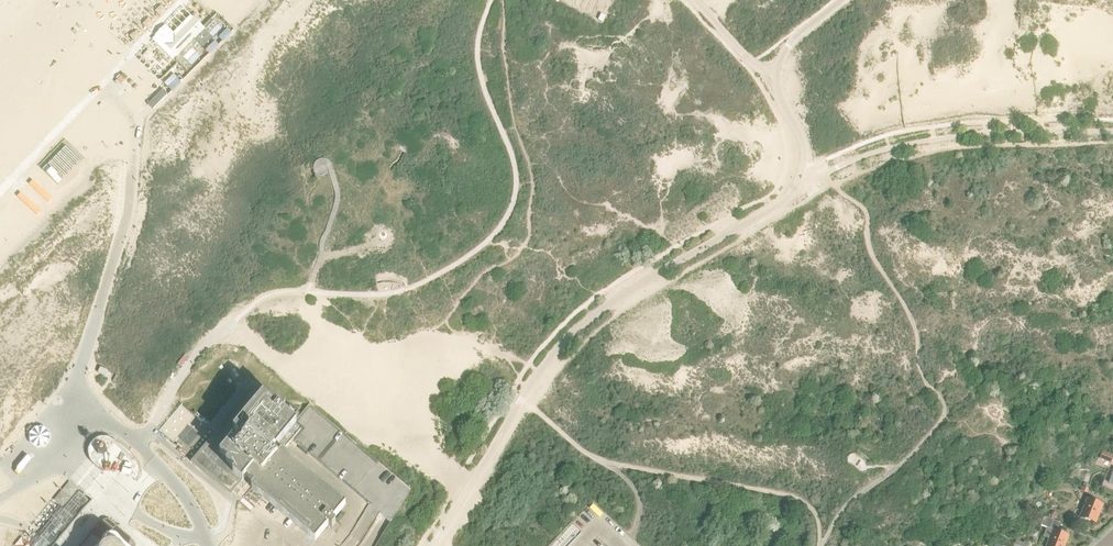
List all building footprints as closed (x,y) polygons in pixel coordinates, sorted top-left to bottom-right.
[(155,36),(179,57),(196,38),(205,45),(213,36),(187,12),(171,29),(165,24),(155,36)] [(166,88),(152,101),(155,104),(169,91),(166,88)] [(404,153),(401,152),(397,159),(392,163),(388,170),(391,171),(395,166),(400,162),(404,153)] [(385,232),(380,232),(376,235),(374,240),(376,245),(380,248),(385,248),(389,245),(391,240),(389,235),(385,232)] [(279,454),(292,440),(301,428),(294,422),(282,412),(285,409),(280,405),(277,408),(249,384),(213,427),(220,433),(194,465),(214,482),(225,468),(226,469),(225,470),(226,472),(227,473),(228,473),(230,472),(242,482),(248,474),(257,481),(253,485),(317,539),(328,526),(332,529),(336,524),(332,521),(343,508),(279,454)] [(309,404),(301,414),(294,422),(301,428),(292,440),(369,505),(379,513),(391,523),(411,489),(309,404)] [(90,448),(89,451),(89,455),(90,458),(92,462),(94,464),(97,467),(119,443),(116,441),(113,439),(110,437),(106,437),(103,437),(99,438),(96,439),(94,442),(91,445),(90,448)] [(97,467),(82,483),(124,520),(128,515),(146,533),(154,525),(137,510),(153,474),(119,443),(97,467)] [(1112,458),(1112,455),(1103,451),(1099,458),(1111,463),(1112,458)] [(33,545),(123,545),(111,535),(108,534),(115,526),(119,521),(92,498),(91,499),(89,501),(79,492),(44,533),(33,545)] [(1095,523),(1103,505),(1087,499),(1080,517),(1095,523)] [(1068,536),(1063,534),(1064,532),(1060,530),(1059,533),(1047,528),(1044,536),(1049,539),(1046,545),(1065,545),(1068,536)]
